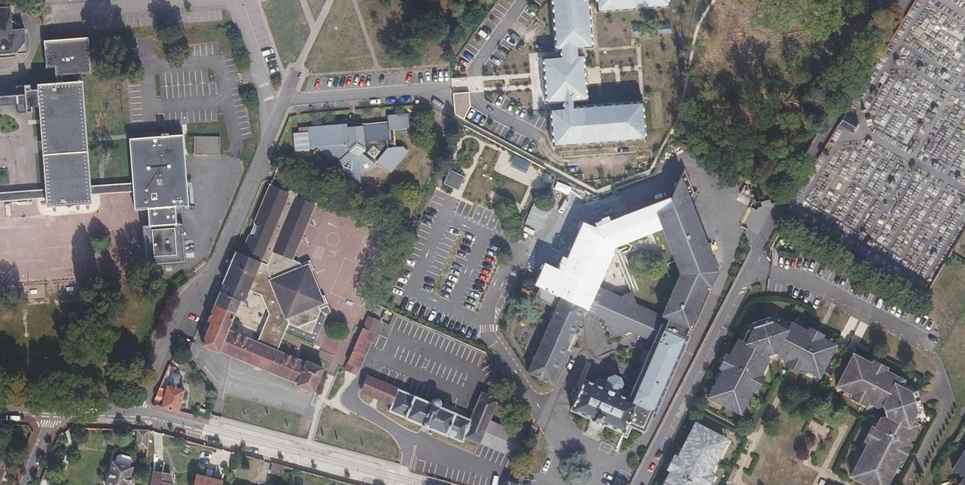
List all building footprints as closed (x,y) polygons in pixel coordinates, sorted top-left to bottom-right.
[(562,49),(562,58),(543,60),(546,102),(564,101),(565,109),(552,110),(554,146),(646,140),(643,104),(574,108),(573,101),(588,100),(585,57),(579,57),(578,48),(593,47),(590,0),(551,0),(554,49),(562,49)] [(598,11),(669,7),(668,0),(597,0),(598,11)] [(20,53),(20,54),(26,54),(24,30),(21,29),(11,21),(10,7),(2,7),(0,5),(0,54),(20,53)] [(92,196),(91,186),(86,125),(83,81),(64,82),(64,74),(92,72),(89,35),(44,39),(46,67),(55,67),(56,83),(38,84),(39,89),(30,90),(30,85),(16,86),(16,95),(10,96),(11,105),(17,104),(18,114),(32,113),(32,108),(40,107),(46,189),(47,198),(47,206),(92,203),(92,196)] [(10,96),(0,97),(0,106),(11,105),(10,96)] [(360,172),(362,172),(377,168),(375,166),(377,163),(389,174),(407,154),(403,149),(394,149),(394,136),(407,134),(405,112),(386,114),(386,121),(346,126),(345,123),(307,127),(309,144),(311,144),(311,142),(319,142),(319,144),(316,145),(336,161),(339,163),(352,147),(359,149),(360,172)] [(130,139),(133,183),(134,193),(136,210),(148,209),(149,225),(143,225),(146,267),(187,263),(183,207),(188,207),(183,135),(169,136),(169,133),(161,134),(162,137),(130,139)] [(218,154),(219,135),(193,134),(192,152),(218,154)] [(492,140),(486,137),(483,143),(489,146),(492,140)] [(362,180),(362,172),(360,172),(359,149),(352,147),(339,163),(336,161),(332,167),(362,180)] [(652,214),(638,218),(656,228),(662,226),(663,231),(712,259),(712,256),(707,254),(709,249),(707,244),(702,241),(704,236),(703,233),(698,230),(700,225),(698,221),(693,218),(695,214),(693,208),(690,207),(697,193),(687,169),(680,183),(676,184),(678,188),(671,202),(651,210),(652,214)] [(134,193),(133,183),(111,185),(91,186),(92,196),(134,193)] [(313,391),(322,368),(305,361),(305,362),(277,350),(279,346),(274,339),(277,332),(284,334),(288,323),(311,332),(320,311),(319,308),(327,304),(324,295),(319,296),(308,270),(303,272),(299,263),(291,259),(314,204),(295,196),(294,200),(288,197),(289,193),(270,186),(255,222),(261,224),(256,236),(250,234),(241,256),(237,267),(231,265),(223,284),(228,286),(225,294),(220,292),(208,322),(211,323),(202,346),(219,353),(220,351),(297,383),(297,384),(313,391)] [(47,198),(46,189),(0,192),(0,202),(47,198)] [(294,200),(295,196),(297,192),(291,190),(289,193),(288,197),(294,200)] [(651,210),(633,216),(638,218),(652,214),(651,210)] [(789,213),(785,220),(790,222),(794,216),(789,213)] [(638,218),(633,216),(596,230),(592,234),(585,238),(585,240),(638,218)] [(711,265),(713,259),(712,259),(663,231),(679,274),(680,277),(662,316),(637,305),(633,292),(620,297),(595,286),(613,245),(656,228),(638,218),(585,240),(581,248),(565,282),(557,279),(545,284),(542,283),(535,298),(556,308),(527,370),(552,381),(583,311),(599,318),(602,326),(610,330),(613,339),(621,335),(628,338),(637,335),(652,342),(632,387),(627,398),(618,394),(621,388),(623,384),(621,377),(614,374),(607,377),(604,380),(599,378),(595,379),(593,383),(583,378),(569,410),(592,419),(591,422),(601,427),(603,424),(624,433),(629,422),(633,423),(632,425),(644,431),(653,411),(655,412),(682,353),(679,352),(680,349),(684,350),(689,337),(686,336),(690,328),(695,316),(714,275),(717,276),(718,273),(717,268),(711,265)] [(592,234),(596,230),(586,225),(564,271),(538,281),(542,283),(545,284),(557,279),(565,282),(581,248),(585,240),(585,238),(592,234)] [(236,254),(231,265),(237,267),(241,256),(236,254)] [(303,272),(308,270),(313,268),(309,259),(299,263),(303,272)] [(693,330),(717,276),(714,275),(695,316),(690,328),(693,330)] [(821,373),(834,347),(826,343),(827,340),(821,337),(814,333),(816,330),(808,326),(806,329),(794,323),(792,327),(788,325),(776,319),(775,322),(770,320),(770,316),(752,321),(754,326),(752,329),(748,328),(742,339),(741,343),(737,341),(730,354),(727,352),(723,359),(726,361),(722,369),(712,388),(715,390),(711,398),(738,411),(742,403),(745,405),(754,387),(761,373),(769,358),(768,356),(767,353),(777,350),(778,353),(779,356),(787,360),(803,368),(811,372),(813,369),(821,373)] [(363,328),(348,363),(358,367),(360,368),(375,333),(363,328)] [(274,339),(279,346),(284,334),(277,332),(274,339)] [(893,475),(901,459),(908,445),(910,441),(906,439),(916,422),(923,408),(919,406),(917,406),(914,397),(917,396),(918,393),(918,392),(904,384),(886,374),(887,371),(873,364),(863,358),(861,361),(853,357),(840,383),(848,387),(846,390),(853,394),(869,403),(870,403),(872,400),(881,405),(883,406),(885,406),(887,408),(888,411),(888,413),(886,414),(887,416),(886,417),(880,427),(877,426),(875,429),(868,442),(860,458),(863,460),(859,469),(854,477),(869,484),(883,484),(889,473),(893,475)] [(801,372),(803,368),(787,360),(785,363),(801,372)] [(875,361),(873,364),(887,371),(889,368),(875,361)] [(345,371),(354,376),(356,372),(357,371),(358,367),(348,363),(345,371)] [(168,368),(165,377),(173,379),(176,372),(168,368)] [(906,381),(887,371),(886,374),(904,384),(906,381)] [(765,375),(761,373),(754,387),(758,389),(765,375)] [(480,441),(489,420),(497,399),(481,392),(472,415),(470,419),(440,406),(440,401),(439,399),(437,397),(433,398),(430,402),(366,376),(360,392),(391,405),(389,411),(463,442),(465,438),(478,444),(480,441)] [(153,405),(179,412),(184,390),(162,384),(153,405)] [(627,398),(632,387),(628,386),(626,390),(621,388),(618,394),(627,398)] [(923,408),(918,393),(917,396),(914,397),(917,406),(919,406),(923,408)] [(867,406),(869,403),(853,394),(851,398),(867,406)] [(470,419),(472,415),(465,412),(465,411),(451,404),(450,405),(440,401),(440,406),(470,419)] [(882,417),(877,426),(880,427),(886,417),(882,417)] [(518,457),(527,437),(489,420),(480,441),(518,457)] [(689,441),(699,422),(696,420),(686,439),(689,441)] [(699,422),(689,441),(686,439),(678,455),(671,468),(670,471),(674,473),(667,484),(704,484),(711,471),(718,456),(715,454),(725,435),(699,422)] [(919,424),(916,422),(906,439),(910,441),(919,424)] [(865,440),(868,442),(875,429),(872,427),(865,440)] [(137,446),(146,447),(147,431),(137,431),(136,438),(137,438),(137,446)] [(175,445),(176,437),(165,435),(163,443),(175,445)] [(728,437),(725,435),(715,454),(718,456),(728,437)] [(189,460),(192,443),(182,440),(179,455),(183,456),(183,458),(189,460)] [(201,446),(192,443),(189,460),(197,462),(201,446)] [(908,445),(901,459),(905,461),(912,448),(908,445)] [(954,469),(964,476),(963,478),(964,483),(964,484),(964,451),(954,469)] [(671,468),(678,455),(674,453),(668,466),(671,468)] [(132,467),(129,467),(131,460),(129,457),(119,455),(116,457),(115,463),(111,463),(106,484),(128,484),(131,484),(134,480),(133,478),(131,475),(132,467)] [(274,463),(271,472),(283,475),(285,466),(274,463)] [(670,471),(663,484),(667,484),(674,473),(670,471)] [(711,471),(704,484),(705,484),(708,484),(714,473),(711,471)] [(152,484),(173,484),(173,483),(171,483),(172,474),(153,472),(152,484)] [(193,484),(220,484),(221,481),(196,473),(193,484)] [(893,475),(889,473),(883,484),(887,484),(893,475)]
